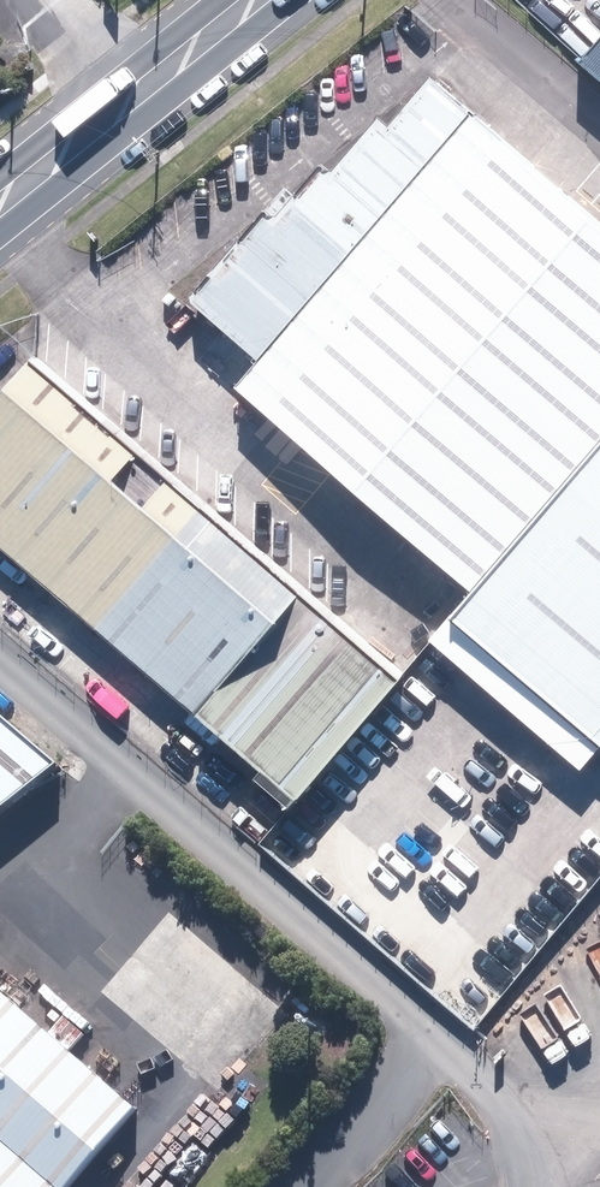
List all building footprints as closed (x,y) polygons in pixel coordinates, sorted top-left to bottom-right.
[(578,63),(599,83),(599,38),(578,63)] [(261,358),(477,113),(429,71),(329,184),(314,170),(198,302),(261,358)] [(599,445),(599,221),(477,113),(261,358),(236,386),(470,592),(599,445)] [(32,369),(0,404),(0,542),(196,714),(296,600),(32,369)] [(470,592),(452,612),(599,742),(599,445),(470,592)] [(331,614),(225,734),(300,801),(406,681),(331,614)] [(51,779),(0,732),(0,818),(51,779)] [(139,1111),(69,1051),(82,1035),(60,1016),(47,1032),(0,992),(0,1186),(73,1186),(139,1111)]
